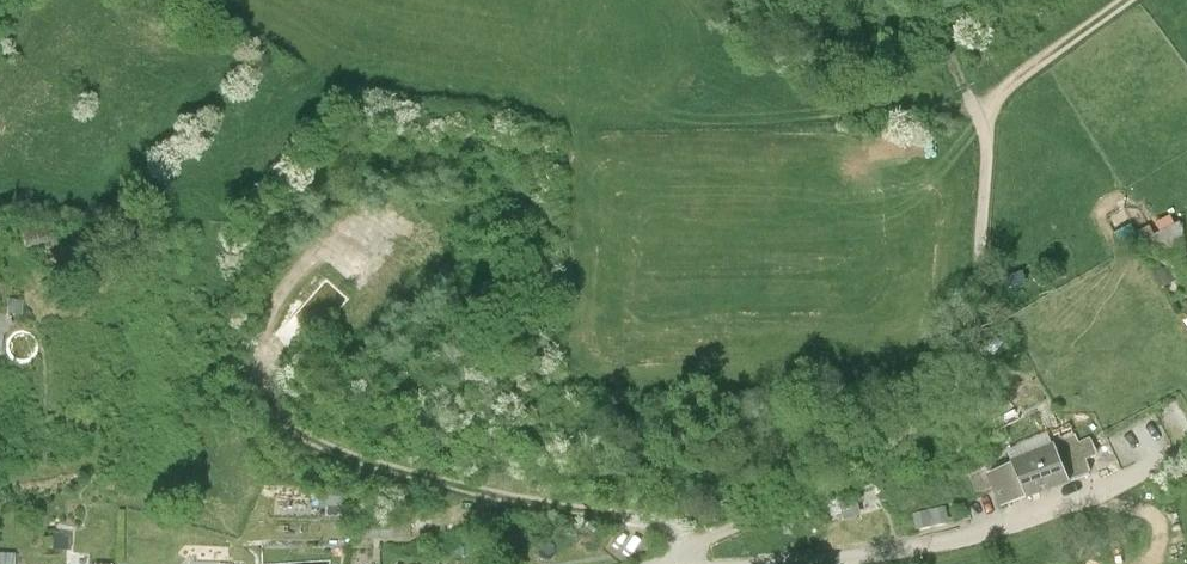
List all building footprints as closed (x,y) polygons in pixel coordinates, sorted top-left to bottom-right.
[(1053,445),(1056,452),(1070,488),(1093,479),(1076,436),(1053,445)] [(1056,452),(1016,468),(1029,503),(1070,488),(1056,452)] [(1003,513),(1029,503),(1016,468),(989,478),(1003,513)] [(918,532),(948,526),(945,510),(914,516),(918,532)] [(52,555),(69,556),(70,537),(53,536),(52,555)]
